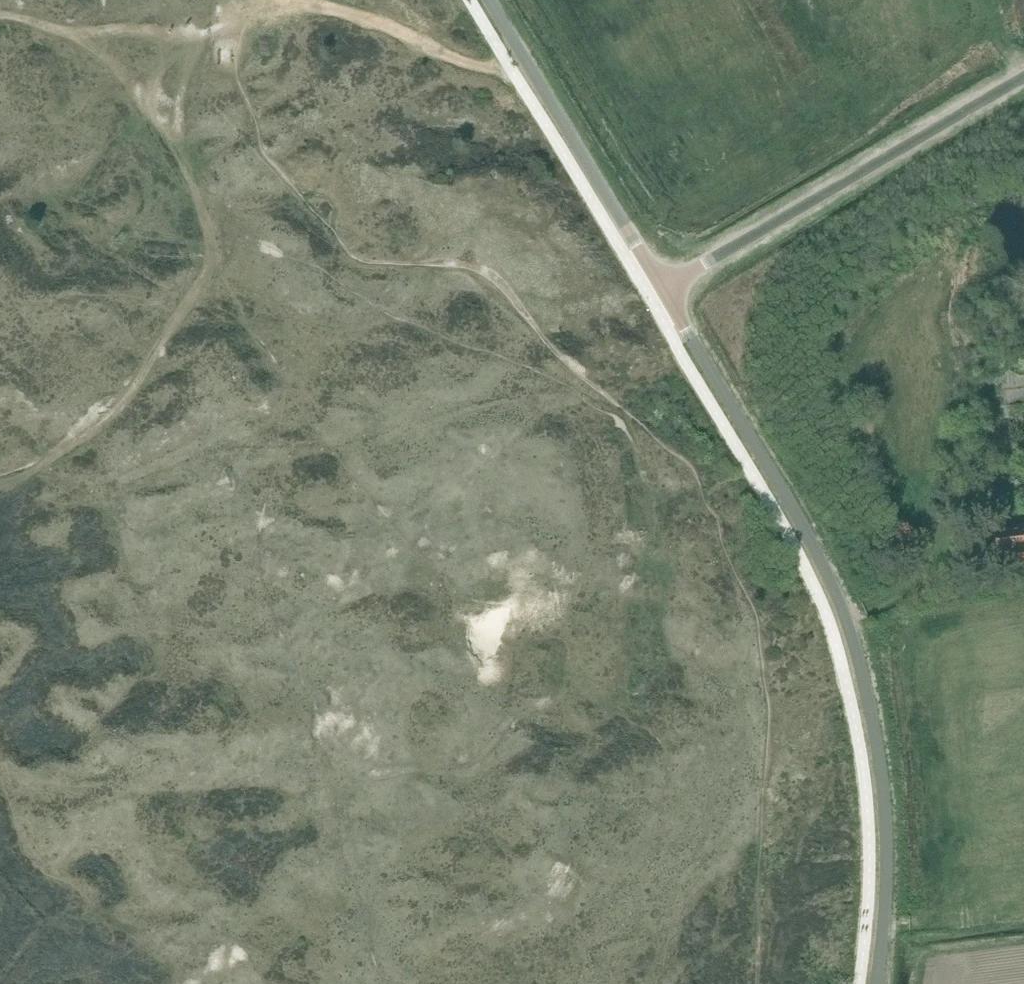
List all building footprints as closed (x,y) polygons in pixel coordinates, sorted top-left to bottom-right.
[(999,532),(1002,552),(1015,551),(1016,564),(1023,563),(1023,525),(1016,526),(1016,530),(999,532)]
